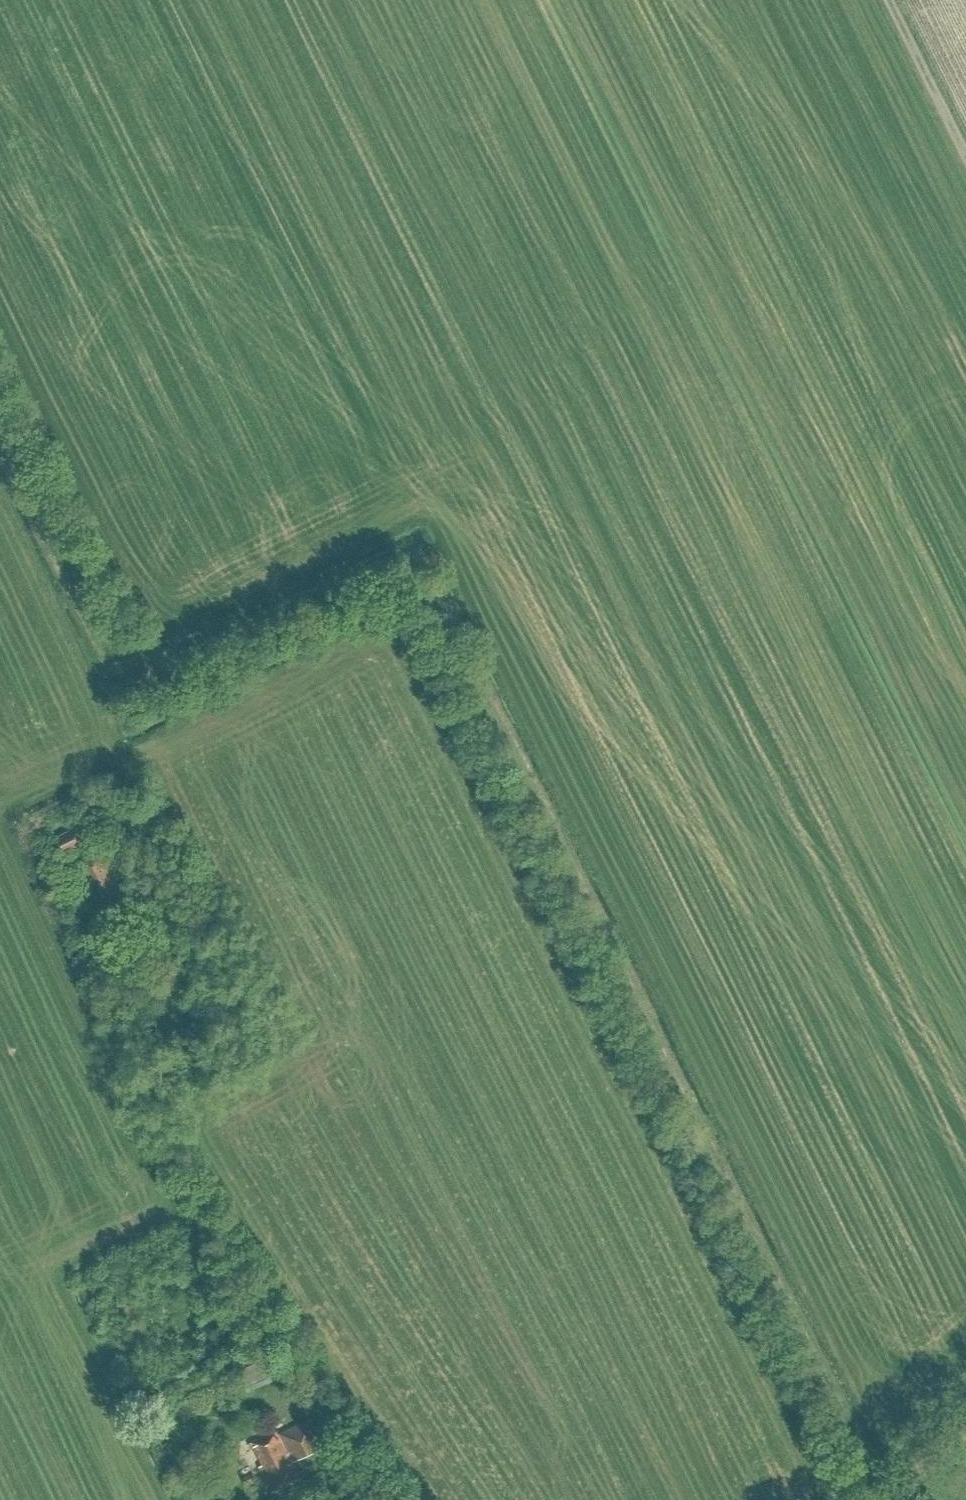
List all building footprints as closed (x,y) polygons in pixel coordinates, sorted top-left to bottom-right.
[(102,825),(83,830),(87,844),(106,839),(102,825)] [(76,826),(49,839),(59,857),(85,843),(76,826)] [(100,915),(127,902),(101,849),(74,863),(100,915)] [(70,902),(76,914),(85,910),(80,898),(70,902)] [(291,1461),(322,1446),(307,1416),(276,1432),(274,1429),(250,1441),(261,1463),(256,1465),(269,1493),(300,1478),(291,1461)] [(251,1472),(241,1477),(245,1486),(256,1481),(251,1472)]
